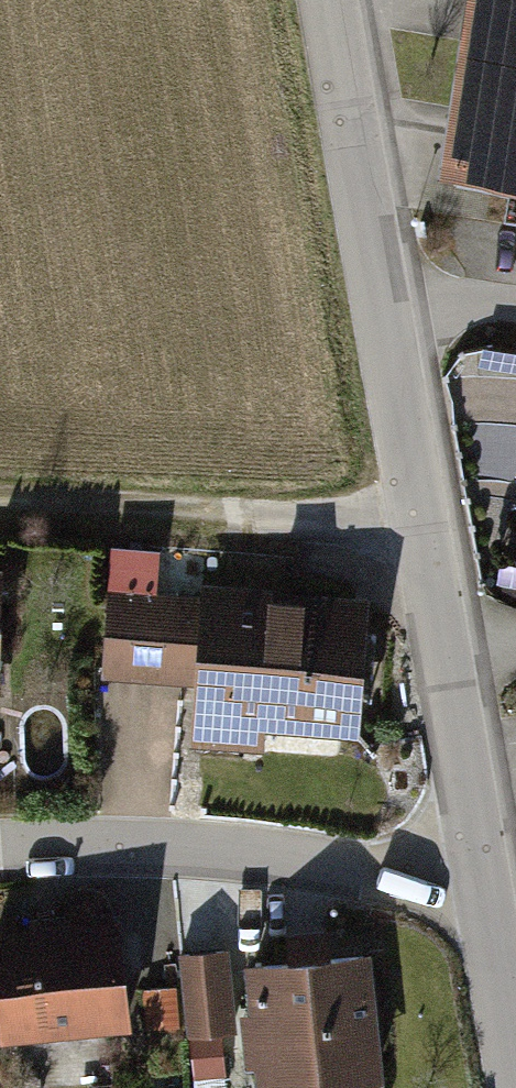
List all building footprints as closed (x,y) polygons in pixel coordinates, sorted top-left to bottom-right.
[(460,156),(515,165),(515,0),(486,0),(460,156)] [(204,599),(199,679),(194,743),(265,748),(267,725),(358,732),(368,595),(206,583),(204,599)] [(199,679),(204,599),(113,593),(108,673),(199,679)] [(133,926),(4,933),(10,1032),(138,1025),(133,926)] [(240,948),(183,954),(193,1038),(249,1031),(240,948)] [(384,955),(262,965),(272,1086),(394,1076),(384,955)]
